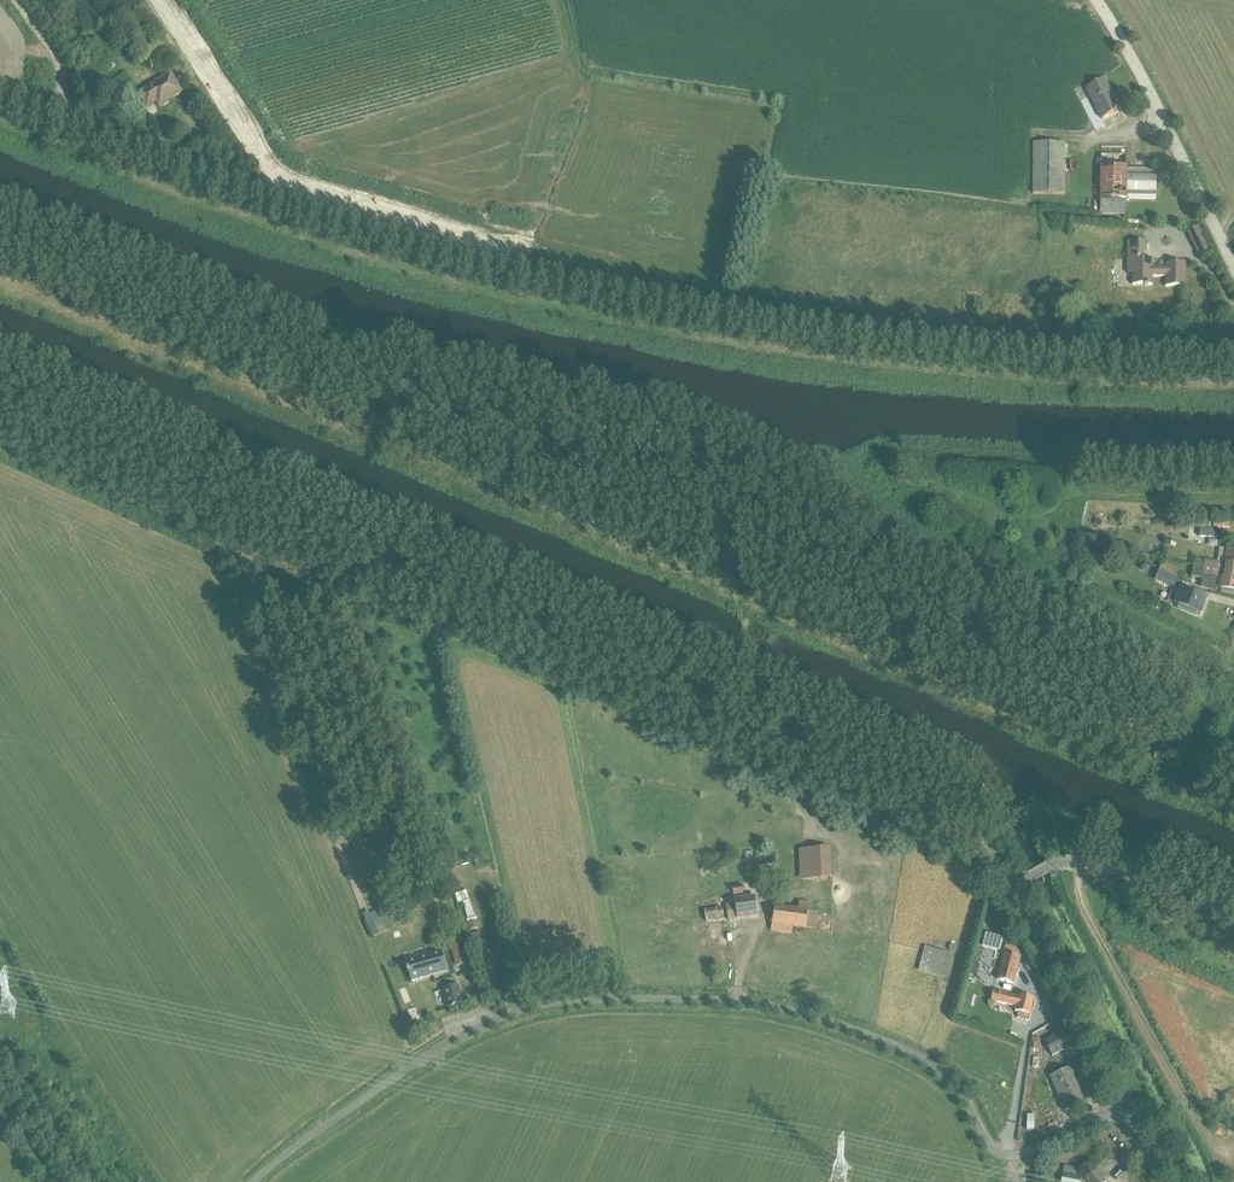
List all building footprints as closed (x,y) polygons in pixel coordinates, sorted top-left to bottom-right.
[(154,54),(146,60),(150,66),(159,61),(154,54)] [(170,72),(139,94),(148,108),(156,102),(159,107),(169,103),(169,101),(183,92),(170,72)] [(1105,80),(1086,89),(1102,120),(1116,113),(1120,111),(1105,80)] [(1065,143),(1033,143),(1033,194),(1065,194),(1065,143)] [(1127,154),(1101,153),(1101,216),(1126,217),(1126,201),(1156,201),(1156,169),(1127,169),(1127,154)] [(1198,226),(1187,232),(1199,256),(1211,251),(1198,226)] [(1128,242),(1127,273),(1132,273),(1132,286),(1152,286),(1152,276),(1166,277),(1166,286),(1186,287),(1186,263),(1166,263),(1166,267),(1153,267),(1153,259),(1145,259),(1145,241),(1128,242)] [(1181,519),(1179,533),(1188,534),(1188,537),(1200,539),(1202,527),(1211,527),(1211,520),(1181,519)] [(1086,532),(1084,539),(1095,542),(1096,537),(1093,536),(1093,534),(1086,532)] [(1224,563),(1226,549),(1220,548),(1218,560),(1215,560),(1215,557),(1208,556),(1207,560),(1224,563)] [(1233,579),(1233,550),(1226,549),(1224,563),(1207,560),(1205,560),(1204,566),(1203,574),(1233,579)] [(1158,572),(1181,579),(1184,571),(1163,562),(1158,572)] [(1204,566),(1193,564),(1192,577),(1203,579),(1201,586),(1216,591),(1216,589),(1233,592),(1233,579),(1203,574),(1204,566)] [(1181,579),(1158,572),(1155,579),(1173,587),(1167,601),(1201,615),(1207,599),(1178,587),(1181,579)] [(1202,634),(1233,647),(1233,634),(1207,622),(1202,634)] [(462,833),(453,835),(454,842),(463,840),(462,833)] [(830,850),(798,850),(800,881),(831,881),(830,850)] [(777,863),(767,864),(767,880),(777,879),(777,863)] [(742,885),(733,886),(734,896),(744,895),(742,885)] [(735,904),(726,905),(729,920),(757,916),(755,896),(735,899),(735,904)] [(775,905),(771,931),(792,933),(793,927),(816,930),(818,912),(809,911),(810,901),(799,900),(798,908),(775,905)] [(723,908),(705,910),(707,922),(724,920),(723,908)] [(372,925),(377,934),(385,929),(380,920),(372,925)] [(996,936),(1003,937),(1009,939),(1010,933),(997,930),(996,936)] [(480,931),(470,934),(474,949),(484,946),(482,935),(481,935),(480,931)] [(1003,937),(996,936),(995,938),(985,936),(983,947),(1000,951),(1003,937)] [(457,968),(467,965),(460,940),(450,942),(457,968)] [(925,947),(918,971),(947,979),(954,954),(953,954),(955,945),(950,944),(948,953),(925,947)] [(1000,968),(997,980),(1014,984),(1023,950),(1007,946),(1004,953),(1003,953),(999,968),(1000,968)] [(569,949),(560,950),(561,957),(570,956),(569,949)] [(454,975),(451,960),(441,962),(440,954),(406,960),(410,982),(454,975)] [(448,1009),(464,1004),(458,987),(442,992),(448,1009)] [(994,991),(992,1001),(1016,1008),(1015,1012),(1019,1013),(1018,1018),(1029,1021),(1035,999),(1019,995),(1019,997),(994,991)] [(441,992),(433,995),(437,1007),(445,1005),(441,992)] [(440,1019),(451,1015),(449,1009),(438,1013),(440,1019)] [(1065,1031),(1045,1041),(1053,1056),(1072,1047),(1065,1031)] [(1072,1068),(1051,1077),(1065,1111),(1084,1103),(1079,1090),(1080,1090),(1072,1068)] [(1063,1173),(1077,1175),(1078,1168),(1064,1165),(1063,1173)] [(1086,1179),(1088,1181),(1107,1181),(1098,1170),(1086,1179)] [(1063,1173),(1062,1181),(1082,1181),(1082,1177),(1077,1175),(1063,1173)]
